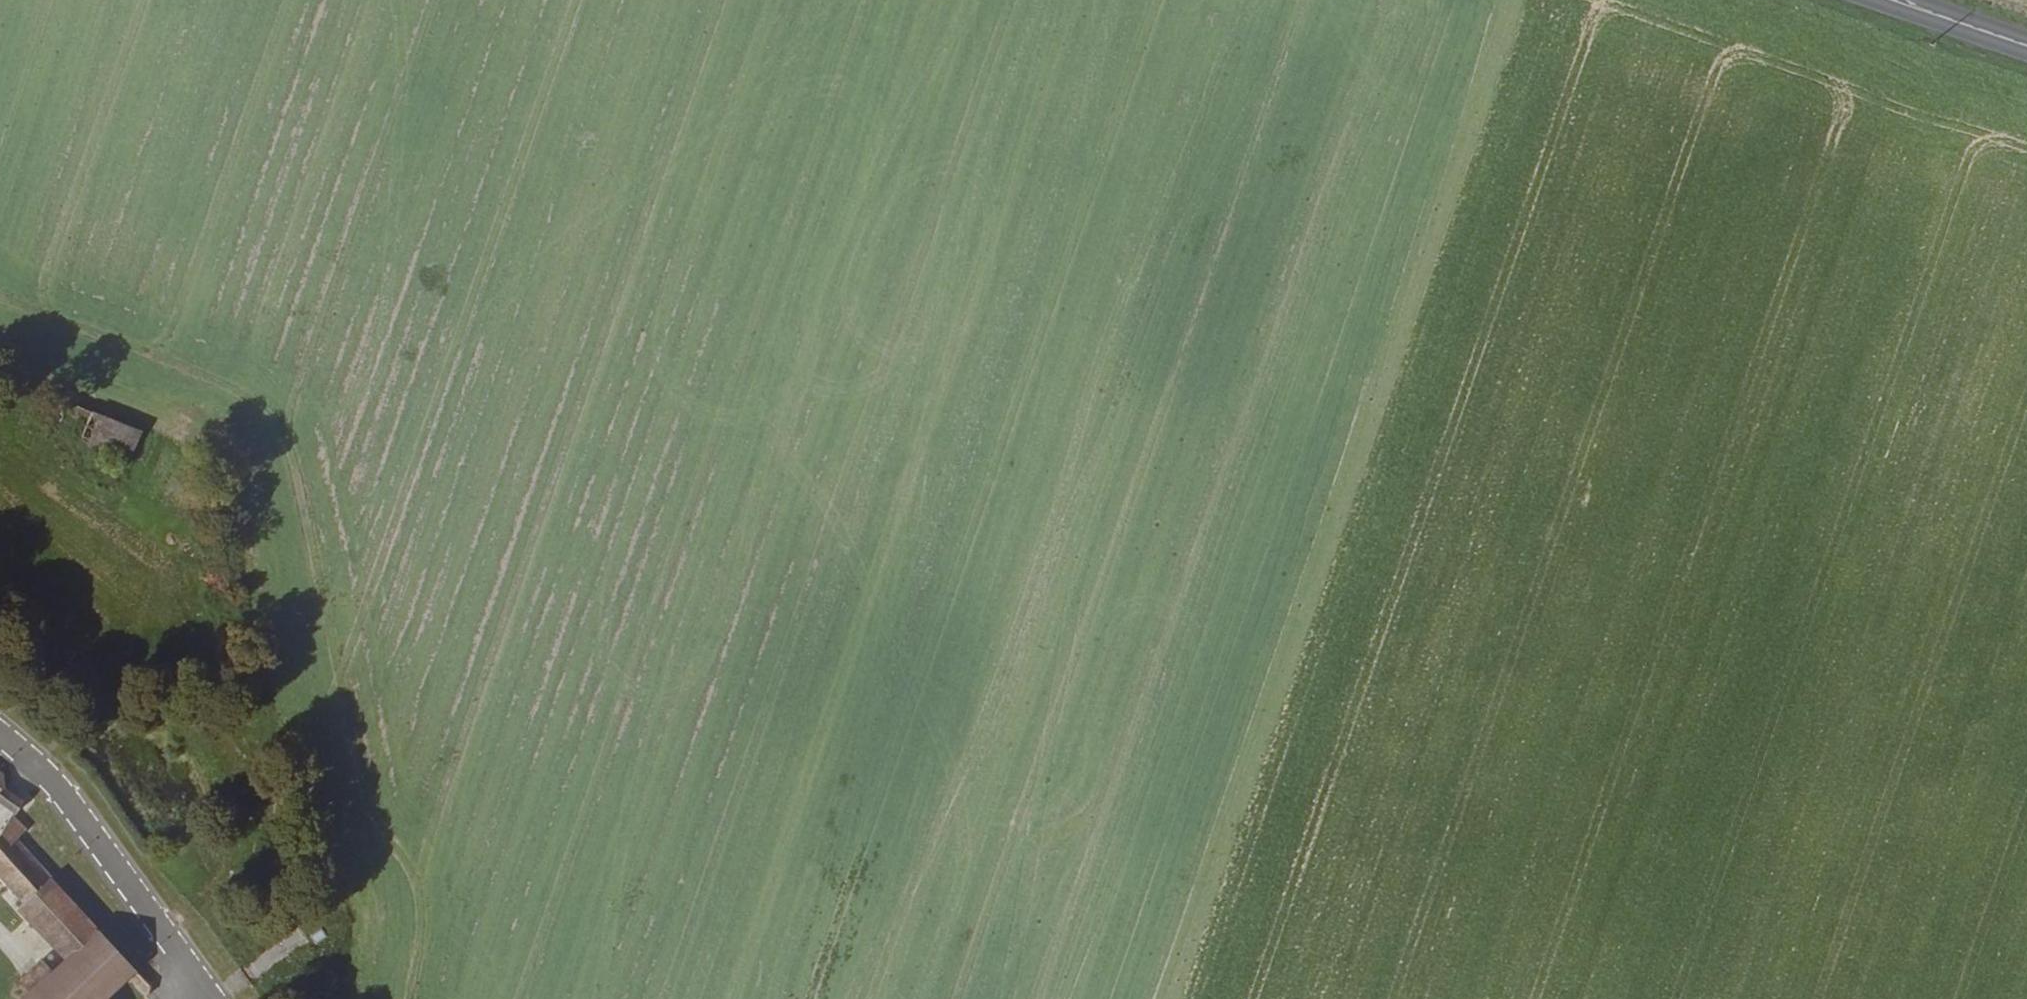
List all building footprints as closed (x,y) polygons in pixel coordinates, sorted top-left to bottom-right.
[(62,419),(83,428),(94,402),(74,393),(62,419)] [(94,402),(83,428),(133,450),(144,424),(94,402)] [(66,950),(101,919),(18,825),(26,810),(17,802),(0,843),(0,863),(35,905),(35,914),(66,950)] [(14,998),(94,998),(135,960),(101,919),(66,950),(14,998)] [(94,998),(124,998),(149,976),(135,960),(94,998)]
